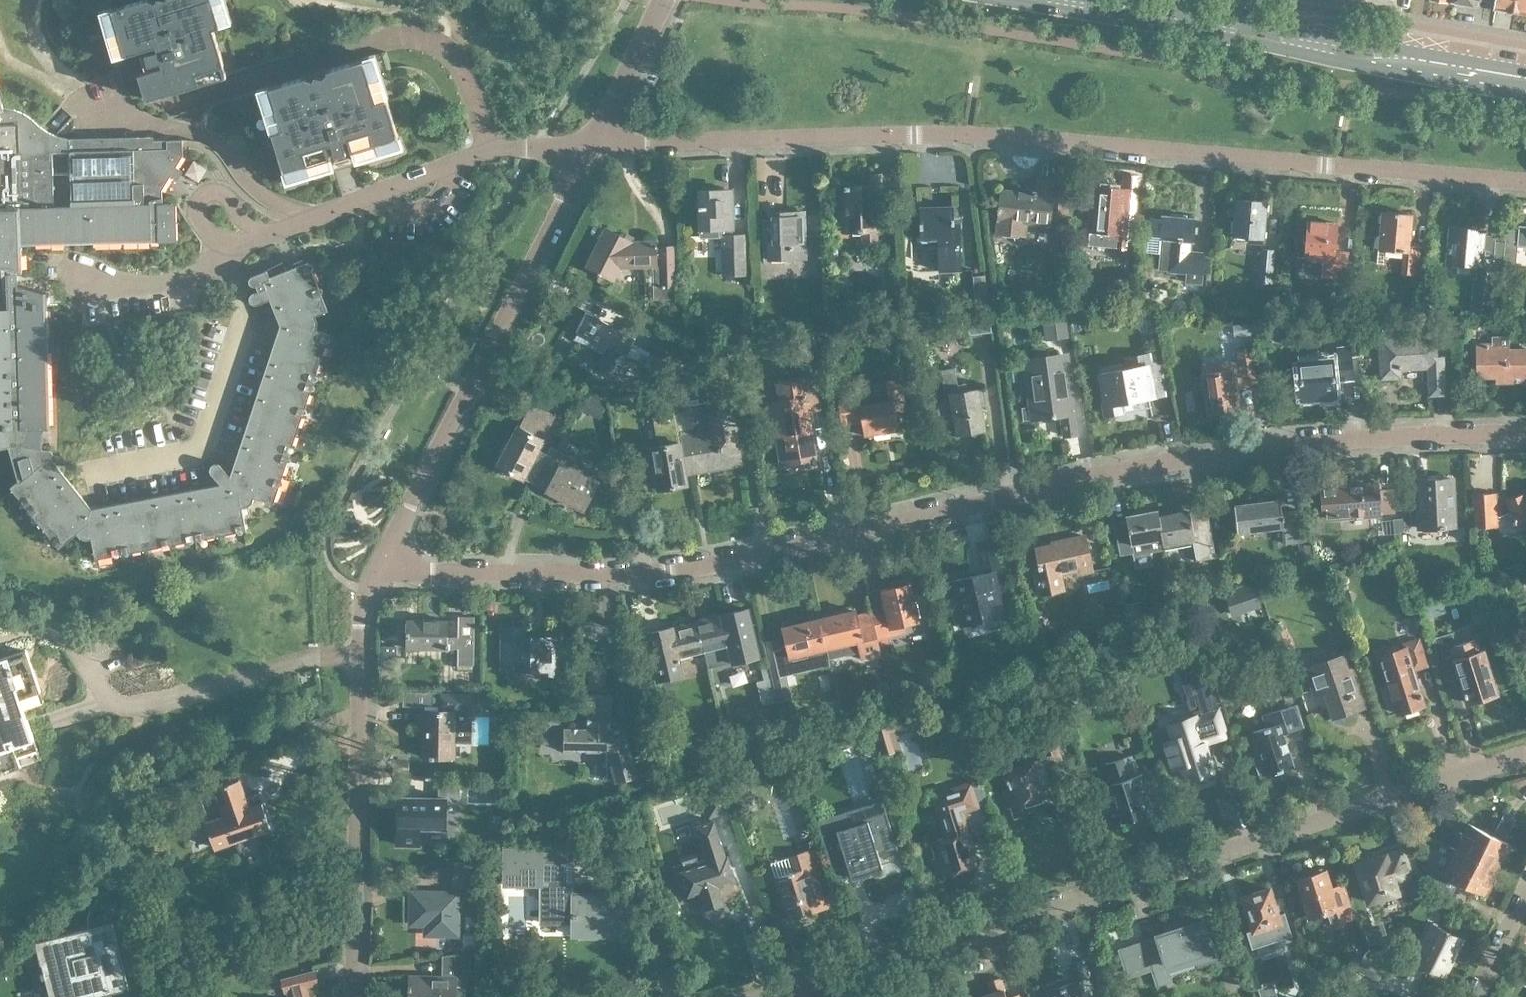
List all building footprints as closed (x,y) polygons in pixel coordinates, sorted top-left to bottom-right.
[(222,32),(239,27),(231,0),(110,0),(91,6),(109,63),(146,51),(150,63),(129,69),(141,109),(237,79),(222,32)] [(1494,7),(1498,8),(1499,10),(1503,11),(1506,10),(1506,8),(1519,11),(1518,12),(1525,13),(1525,0),(1495,0),(1494,7)] [(269,87),(259,90),(266,110),(276,107),(283,129),(271,132),(283,170),(284,170),(288,179),(309,173),(306,164),(326,158),(329,166),(354,159),(351,150),(375,143),(378,152),(400,146),(397,137),(398,136),(387,98),(375,101),(368,79),(379,76),(373,57),(363,60),(363,58),(326,69),(326,70),(322,75),(315,74),(312,78),(306,77),(305,75),(269,86),(269,87)] [(258,303),(270,299),(280,325),(231,476),(220,465),(219,464),(218,464),(216,463),(214,464),(213,464),(212,465),(211,466),(211,467),(210,469),(210,470),(211,472),(222,485),(91,509),(50,459),(55,453),(53,449),(42,447),(44,429),(50,428),(46,292),(18,286),(17,271),(22,272),(22,265),(57,272),(59,263),(22,256),(22,244),(152,241),(152,240),(159,239),(159,241),(174,240),(173,202),(164,202),(163,197),(161,189),(182,156),(182,140),(167,141),(167,140),(154,140),(154,136),(69,139),(70,143),(31,144),(30,115),(3,116),(2,107),(4,106),(0,94),(0,267),(6,268),(7,309),(0,309),(0,448),(12,446),(15,446),(24,477),(11,487),(60,546),(77,532),(81,537),(87,539),(92,538),(96,558),(246,530),(242,508),(247,507),(252,503),(254,497),(275,504),(329,333),(316,329),(317,326),(318,320),(316,315),(329,310),(309,262),(287,271),(284,263),(260,273),(263,280),(256,283),(259,291),(254,293),(252,293),(251,294),(250,295),(250,297),(250,298),(250,299),(250,300),(251,301),(251,302),(252,303),(253,303),(254,304),(255,304),(256,304),(258,303)] [(878,217),(882,217),(882,202),(881,202),(880,173),(867,173),(867,185),(844,185),(844,209),(843,209),(844,230),(862,230),(863,240),(877,240),(877,229),(878,229),(878,217)] [(1129,218),(1134,219),(1138,176),(1125,175),(1124,187),(1100,185),(1099,203),(1091,203),(1090,219),(1078,218),(1076,242),(1088,243),(1089,238),(1104,240),(1122,242),(1123,234),(1128,235),(1129,218)] [(999,218),(1015,220),(1015,224),(1050,227),(1052,191),(1049,191),(1051,180),(1038,179),(1036,192),(1001,189),(999,218)] [(733,233),(733,228),(731,187),(699,188),(700,229),(718,229),(718,236),(720,236),(721,274),(749,274),(748,233),(733,233)] [(1057,217),(1069,217),(1071,191),(1059,190),(1057,217)] [(1236,197),(1233,235),(1248,236),(1247,242),(1262,243),(1263,236),(1266,200),(1236,197)] [(940,270),(961,269),(960,219),(953,219),(953,206),(920,207),(921,237),(938,237),(940,270)] [(1382,210),(1378,248),(1403,250),(1401,272),(1418,274),(1420,245),(1410,244),(1412,213),(1382,210)] [(764,257),(805,256),(804,211),(762,212),(763,241),(764,257)] [(1193,239),(1195,218),(1186,217),(1186,214),(1172,212),(1171,216),(1163,215),(1161,236),(1148,235),(1147,250),(1160,251),(1159,269),(1158,276),(1166,276),(1167,271),(1186,273),(1185,282),(1186,282),(1185,286),(1201,287),(1201,281),(1203,252),(1189,251),(1190,239),(1193,239)] [(1307,219),(1304,258),(1322,259),(1321,276),(1346,278),(1349,251),(1336,250),(1338,221),(1307,219)] [(1449,225),(1446,262),(1476,265),(1475,277),(1473,277),(1470,312),(1489,314),(1495,257),(1482,256),(1485,228),(1449,225)] [(620,266),(652,266),(653,298),(674,298),(673,245),(661,246),(656,246),(656,240),(634,240),(606,227),(586,266),(614,279),(620,266)] [(1517,245),(1518,230),(1505,228),(1503,251),(1516,252),(1517,245)] [(1272,283),(1275,249),(1260,248),(1257,281),(1272,283)] [(974,307),(988,305),(988,300),(985,274),(973,275),(974,307)] [(1185,312),(1187,309),(1187,305),(1186,302),(1183,299),(1179,299),(1175,301),(1173,304),(1173,308),(1175,311),(1177,313),(1181,314),(1185,312)] [(1079,317),(1078,309),(1068,311),(1069,318),(1079,317)] [(967,312),(969,334),(991,332),(989,310),(967,312)] [(664,358),(672,341),(633,321),(627,332),(587,311),(577,330),(607,346),(598,366),(615,374),(631,342),(664,358)] [(1043,314),(1046,340),(1070,337),(1066,311),(1043,314)] [(1177,326),(1169,320),(1161,329),(1169,336),(1177,326)] [(1244,321),(1244,336),(1257,336),(1257,321),(1244,321)] [(1427,333),(1379,336),(1381,377),(1400,376),(1400,368),(1423,367),(1423,378),(1429,377),(1430,394),(1445,393),(1443,355),(1437,355),(1437,343),(1436,328),(1427,329),(1427,333)] [(1477,341),(1477,375),(1497,375),(1497,381),(1515,381),(1515,379),(1522,379),(1522,381),(1525,381),(1525,347),(1509,347),(1509,334),(1491,334),(1491,341),(1477,341)] [(744,346),(759,345),(758,335),(743,337),(744,346)] [(1064,435),(1078,433),(1068,352),(1046,355),(1046,346),(1035,348),(1036,357),(1024,358),(1030,406),(1022,407),(1024,419),(1032,418),(1032,419),(1062,415),(1064,435)] [(1257,381),(1252,346),(1236,348),(1238,360),(1234,361),(1234,359),(1226,360),(1201,364),(1202,373),(1207,410),(1211,410),(1211,412),(1222,411),(1222,408),(1240,406),(1237,381),(1241,381),(1242,383),(1257,381)] [(1334,381),(1353,379),(1351,354),(1297,359),(1301,400),(1304,399),(1304,402),(1318,401),(1318,398),(1335,396),(1334,381)] [(1165,393),(1160,359),(1100,370),(1108,414),(1120,412),(1118,401),(1165,393)] [(955,367),(941,370),(946,399),(942,400),(940,401),(938,403),(938,405),(937,408),(937,411),(938,413),(940,416),(942,417),(945,418),(952,418),(956,418),(957,421),(956,421),(958,433),(985,428),(980,400),(985,399),(983,388),(959,392),(955,367)] [(820,408),(814,376),(775,382),(778,398),(771,400),(777,434),(782,463),(816,457),(807,409),(820,408)] [(906,410),(900,376),(885,378),(888,399),(880,400),(878,389),(863,391),(864,395),(862,395),(861,396),(860,397),(860,399),(860,400),(860,403),(854,405),(852,395),(838,397),(842,425),(862,421),(864,434),(899,429),(896,412),(906,410)] [(687,409),(687,404),(684,388),(645,394),(646,404),(659,403),(661,414),(674,412),(678,440),(651,444),(658,488),(687,483),(685,470),(692,469),(688,449),(681,450),(675,412),(687,409)] [(599,419),(608,402),(591,394),(583,410),(599,419)] [(532,482),(547,454),(538,450),(545,437),(544,437),(555,415),(532,403),(520,426),(518,425),(510,441),(514,443),(502,465),(498,463),(498,464),(532,482)] [(688,449),(692,469),(739,461),(728,407),(707,410),(709,429),(681,434),(680,430),(689,429),(689,428),(694,427),(690,404),(687,404),(687,409),(675,412),(681,450),(688,449)] [(557,449),(562,440),(555,437),(550,446),(557,449)] [(547,454),(532,482),(548,490),(550,486),(569,496),(567,500),(583,508),(598,480),(562,461),(566,454),(557,449),(550,446),(547,454)] [(1382,513),(1393,512),(1391,488),(1378,489),(1377,481),(1363,482),(1363,477),(1354,478),(1354,483),(1334,485),(1337,517),(1381,513),(1382,513)] [(1418,528),(1456,527),(1453,477),(1416,479),(1418,528)] [(1474,527),(1497,526),(1496,492),(1472,493),(1474,527)] [(1158,509),(1163,544),(1164,548),(1193,543),(1196,559),(1215,555),(1205,498),(1180,502),(1181,511),(1175,512),(1174,508),(1158,511),(1158,509)] [(1234,504),(1237,532),(1282,527),(1284,542),(1311,540),(1309,519),(1301,519),(1300,509),(1280,511),(1279,498),(1234,504)] [(1517,527),(1525,524),(1525,504),(1510,509),(1517,527)] [(1402,507),(1403,517),(1404,528),(1410,527),(1410,507),(1402,507)] [(1161,538),(1163,544),(1158,509),(1126,515),(1127,523),(1115,525),(1121,554),(1146,551),(1144,542),(1161,538)] [(1404,528),(1403,517),(1392,518),(1394,533),(1404,530),(1404,528)] [(1077,575),(1093,572),(1085,535),(1052,542),(1052,544),(1036,547),(1039,567),(1033,568),(1039,594),(1066,588),(1063,574),(1077,571),(1077,575)] [(998,592),(1005,591),(993,540),(979,544),(985,572),(951,580),(958,611),(1000,600),(998,592)] [(1297,545),(1299,558),(1312,557),(1310,544),(1297,545)] [(887,611),(872,615),(877,638),(905,631),(904,625),(919,621),(909,583),(882,589),(887,611)] [(1261,606),(1253,583),(1224,593),(1231,616),(1261,606)] [(1146,617),(1143,600),(1123,603),(1127,620),(1146,617)] [(827,649),(829,657),(865,649),(867,656),(881,653),(877,638),(872,615),(858,618),(856,609),(820,618),(827,649)] [(697,621),(704,651),(729,645),(733,661),(757,655),(747,610),(734,613),(734,612),(697,621)] [(473,664),(473,616),(459,616),(458,636),(447,636),(447,620),(407,619),(406,647),(447,648),(447,647),(450,647),(458,648),(458,663),(473,664)] [(790,658),(827,649),(820,618),(783,626),(790,658)] [(1278,646),(1289,642),(1281,620),(1270,624),(1278,646)] [(679,657),(704,651),(697,621),(660,629),(660,630),(648,633),(654,661),(653,661),(657,679),(682,673),(679,657)] [(505,668),(514,668),(514,671),(536,671),(553,671),(553,682),(564,683),(564,660),(567,660),(567,637),(567,629),(552,629),(552,637),(521,636),(521,627),(505,627),(505,668)] [(1428,664),(1419,636),(1404,641),(1405,645),(1400,647),(1399,643),(1384,647),(1385,651),(1379,653),(1388,680),(1379,683),(1384,700),(1392,697),(1397,712),(1404,710),(1405,713),(1418,709),(1418,706),(1425,704),(1414,669),(1428,664)] [(1497,692),(1484,648),(1480,649),(1476,637),(1439,649),(1446,671),(1456,668),(1467,702),(1497,692)] [(397,666),(398,646),(382,645),(381,665),(397,666)] [(12,746),(54,732),(53,731),(32,738),(26,719),(62,707),(62,706),(26,718),(19,698),(39,691),(25,650),(0,658),(0,773),(19,767),(12,746)] [(1332,716),(1368,704),(1355,666),(1347,668),(1342,654),(1304,667),(1314,693),(1323,690),(1332,716)] [(790,705),(788,697),(791,696),(784,664),(770,667),(777,700),(781,699),(783,706),(790,705)] [(966,665),(955,668),(958,679),(969,675),(966,665)] [(890,689),(894,703),(930,695),(927,680),(890,689)] [(588,694),(588,720),(578,720),(578,727),(567,727),(567,720),(543,721),(543,722),(546,733),(554,741),(565,744),(565,750),(607,751),(612,769),(615,780),(636,774),(625,728),(610,728),(610,694),(588,694)] [(1284,733),(1304,726),(1297,703),(1262,714),(1267,726),(1252,731),(1261,757),(1254,760),(1259,775),(1265,773),(1265,774),(1294,766),(1284,733)] [(452,759),(455,710),(417,709),(416,722),(423,723),(422,743),(423,743),(422,757),(428,757),(428,759),(432,759),(432,758),(452,759)] [(1224,735),(1216,709),(1195,715),(1198,727),(1172,735),(1177,750),(1168,752),(1172,766),(1182,764),(1186,778),(1193,776),(1194,780),(1207,775),(1206,771),(1214,769),(1206,741),(1224,735)] [(1066,714),(1071,729),(1081,725),(1077,711),(1066,714)] [(858,733),(867,730),(864,721),(855,724),(858,733)] [(876,736),(885,734),(882,721),(873,723),(876,736)] [(1043,763),(1060,758),(1053,736),(1039,741),(1043,751),(1026,757),(1028,762),(1004,770),(1009,787),(1002,790),(1007,805),(1052,792),(1043,763)] [(645,739),(634,742),(643,776),(654,773),(645,739)] [(1129,757),(1108,763),(1105,764),(1112,782),(1111,783),(1113,790),(1101,794),(1106,810),(1118,806),(1123,819),(1154,809),(1141,772),(1135,774),(1129,757)] [(708,817),(729,811),(718,773),(697,779),(708,817)] [(254,833),(270,827),(261,803),(248,808),(238,779),(198,793),(208,821),(205,822),(214,847),(237,839),(240,846),(257,840),(254,833)] [(978,806),(970,780),(930,792),(943,834),(941,835),(942,837),(935,838),(947,873),(977,864),(971,846),(974,845),(963,811),(978,806)] [(459,798),(460,785),(439,784),(438,797),(398,796),(398,825),(399,825),(399,843),(421,844),(421,827),(446,827),(446,822),(456,822),(457,798),(459,798)] [(867,802),(872,818),(875,824),(857,830),(855,824),(822,834),(832,865),(846,860),(851,876),(882,866),(873,840),(887,835),(893,833),(887,814),(896,812),(890,795),(867,802)] [(1456,848),(1498,869),(1511,843),(1505,840),(1515,819),(1503,813),(1493,835),(1468,823),(1456,848)] [(735,880),(727,854),(726,854),(714,819),(694,824),(706,860),(686,867),(685,864),(684,862),(672,866),(681,897),(700,891),(705,906),(707,910),(708,912),(711,913),(714,914),(717,914),(720,913),(721,911),(722,908),(723,905),(724,902),(718,885),(735,880)] [(1399,888),(1414,883),(1403,848),(1355,862),(1368,904),(1401,893),(1399,888)] [(1485,895),(1498,869),(1456,848),(1445,872),(1435,868),(1428,882),(1434,884),(1451,893),(1457,881),(1485,895)] [(832,906),(818,863),(814,849),(790,857),(794,871),(774,877),(788,919),(832,906)] [(477,893),(478,862),(454,862),(453,885),(455,885),(455,892),(412,892),(411,923),(427,923),(426,933),(460,934),(460,903),(461,903),(462,907),(462,910),(466,912),(469,912),(472,910),(473,907),(474,893),(477,893)] [(572,934),(621,934),(621,893),(573,893),(573,863),(541,862),(541,922),(571,921),(572,934)] [(1344,882),(1331,886),(1325,868),(1296,877),(1309,917),(1326,912),(1327,915),(1331,925),(1355,917),(1344,882)] [(1285,941),(1281,929),(1279,923),(1281,922),(1270,886),(1241,895),(1253,931),(1266,927),(1273,945),(1285,941)] [(1169,969),(1195,961),(1197,966),(1214,961),(1216,966),(1233,961),(1227,939),(1211,944),(1203,919),(1155,934),(1156,936),(1119,948),(1129,976),(1151,970),(1155,985),(1172,980),(1169,969)] [(1443,974),(1462,937),(1433,922),(1414,960),(1443,974)] [(111,923),(37,942),(50,996),(81,996),(104,996),(103,992),(126,987),(111,923)] [(465,988),(477,988),(477,970),(470,970),(470,952),(442,955),(442,975),(410,975),(409,996),(465,996),(465,988)] [(1357,969),(1377,980),(1384,966),(1364,955),(1357,969)] [(1082,996),(1094,992),(1083,958),(1068,963),(1074,981),(1047,989),(1049,996),(1083,996),(1082,996)] [(306,986),(318,983),(314,971),(288,978),(292,991),(294,990),(296,996),(309,996),(306,986)] [(1019,993),(1006,996),(999,977),(985,980),(989,993),(975,996),(1021,996),(1019,993)]
